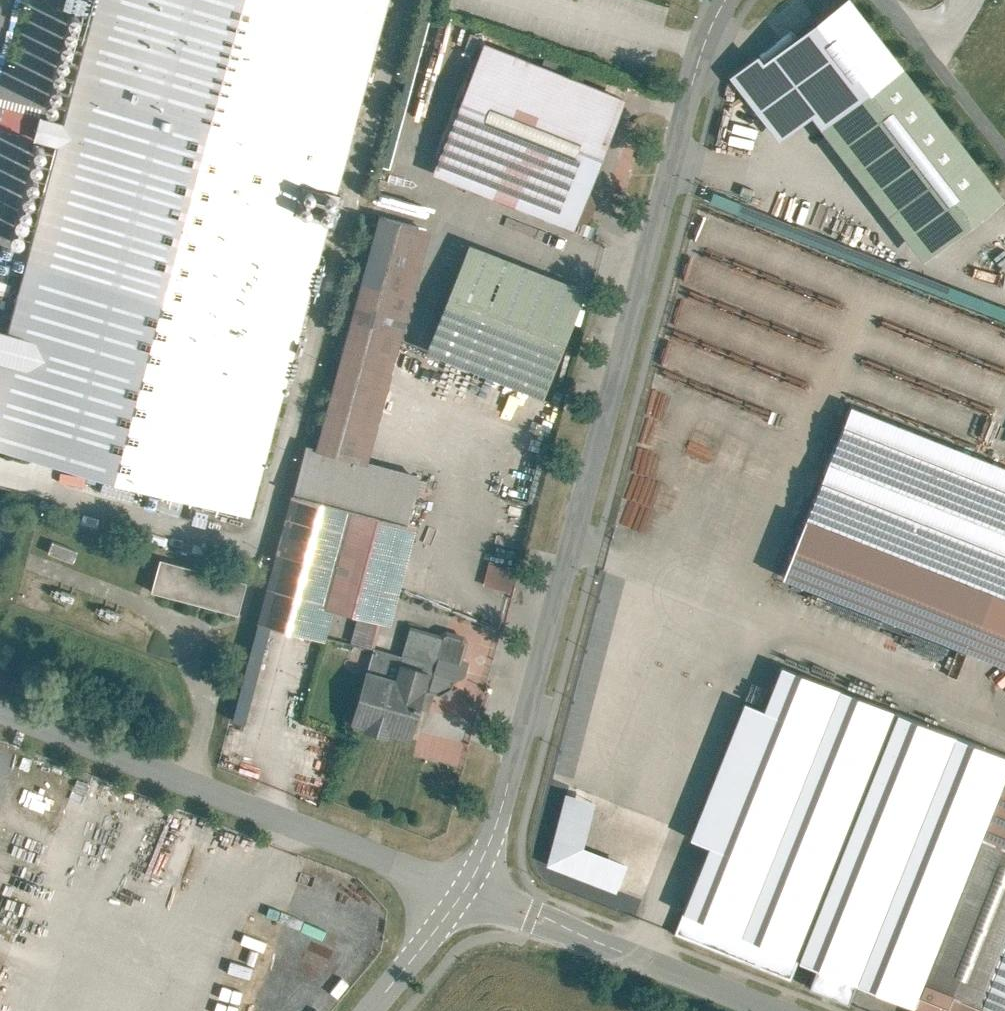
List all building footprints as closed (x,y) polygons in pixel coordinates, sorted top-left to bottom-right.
[(64,125),(40,118),(34,139),(58,146),(8,333),(0,331),(0,449),(249,516),(389,0),(98,0),(64,125)] [(821,22),(805,34),(816,47),(822,42),(828,50),(837,43),(821,22)] [(781,99),(828,63),(816,47),(805,34),(759,70),(781,99)] [(622,100),(485,46),(433,177),(570,231),(622,100)] [(1003,197),(898,62),(817,124),(922,259),(1003,197)] [(693,199),(720,208),(728,186),(701,177),(693,199)] [(427,228),(377,215),(314,446),(364,460),(427,228)] [(574,294),(472,254),(436,344),(539,385),(574,294)] [(850,404),(781,576),(1004,666),(1004,466),(850,404)] [(364,460),(314,446),(306,444),(293,492),(407,523),(420,475),(364,460)] [(407,523),(293,492),(258,622),(325,640),(334,607),(359,614),(381,620),(407,523)] [(150,558),(141,591),(232,614),(240,580),(150,558)] [(478,583),(508,591),(515,567),(485,559),(478,583)] [(373,649),(381,620),(359,614),(351,643),(373,649)] [(468,647),(467,638),(453,634),(450,633),(444,639),(412,629),(403,656),(376,647),(352,721),(411,740),(421,708),(426,710),(432,691),(428,690),(432,676),(454,683),(456,676),(463,679),(467,665),(462,664),(468,647)] [(682,914),(797,960),(897,710),(782,664),(765,708),(710,844),(682,914)] [(691,836),(710,844),(765,708),(746,700),(691,836)] [(1004,779),(1004,754),(897,710),(797,960),(815,968),(855,984),(913,1007),(923,983),(1004,779)] [(923,983),(994,1010),(1004,1010),(1004,779),(923,983)] [(591,800),(569,794),(551,862),(615,887),(624,865),(579,848),(591,800)] [(797,960),(682,914),(674,934),(789,980),(797,960)] [(855,984),(815,968),(807,987),(847,1003),(855,984)] [(923,983),(913,1007),(911,1010),(994,1010),(923,983)]
